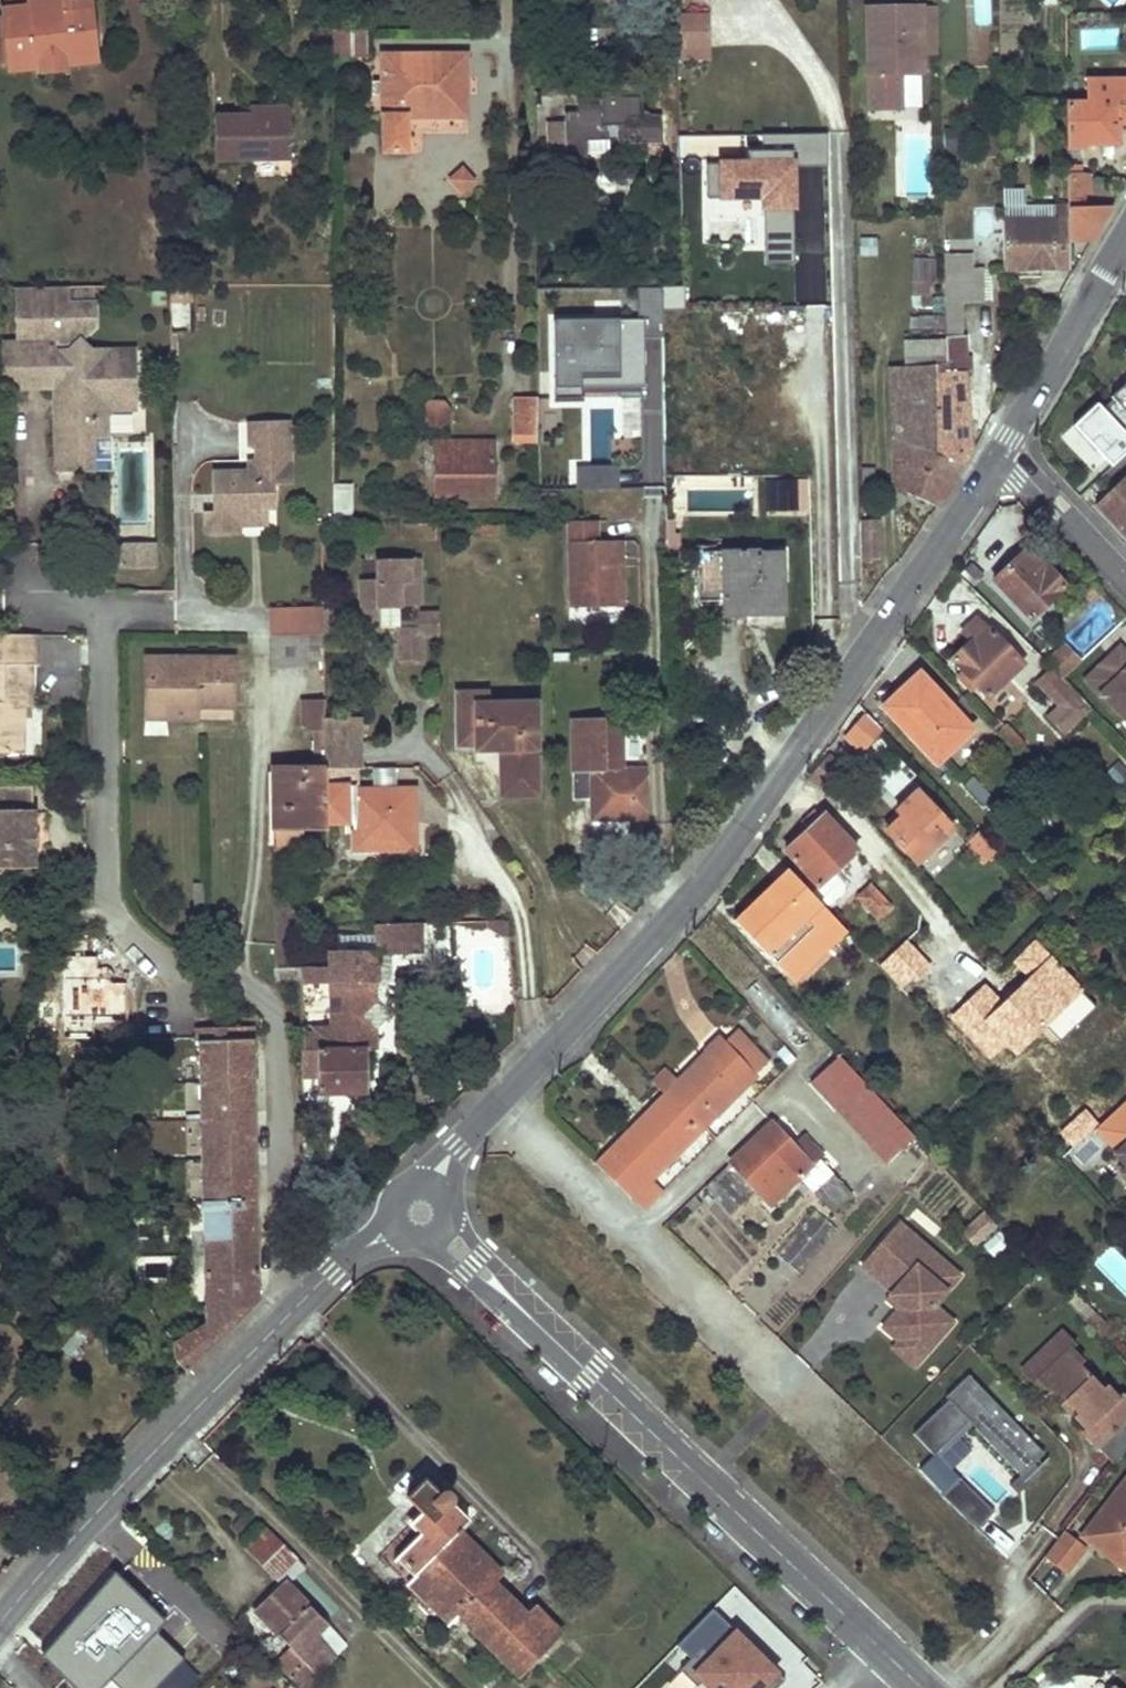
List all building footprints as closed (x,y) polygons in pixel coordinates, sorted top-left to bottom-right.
[(3,17),(15,16),(26,15),(26,8),(31,2),(30,0),(2,0),(3,17)] [(92,55),(89,10),(67,11),(66,4),(58,0),(57,0),(31,2),(26,8),(26,15),(15,16),(3,17),(7,63),(33,60),(33,56),(68,53),(68,57),(92,55)] [(89,10),(88,2),(66,4),(67,11),(89,10)] [(938,59),(937,10),(865,12),(866,41),(873,41),(873,79),(867,79),(868,114),(902,114),(901,79),(922,79),(921,60),(938,59)] [(706,60),(705,16),(678,16),(678,60),(706,60)] [(1115,31),(1080,31),(1081,48),(1115,47),(1115,31)] [(334,33),(334,47),(334,60),(368,61),(368,34),(334,33)] [(63,67),(93,64),(92,55),(68,57),(68,53),(33,56),(33,60),(7,63),(8,72),(39,69),(40,76),(64,74),(63,67)] [(383,155),(394,154),(405,154),(405,118),(465,116),(464,55),(381,57),(383,155)] [(1117,126),(1125,126),(1125,82),(1089,82),(1089,105),(1066,106),(1067,150),(1081,149),(1087,146),(1116,146),(1117,126)] [(643,90),(607,91),(601,103),(643,102),(643,90)] [(580,116),(567,117),(567,126),(568,163),(589,163),(589,144),(611,143),(611,137),(621,136),(621,143),(632,143),(633,147),(662,146),(662,119),(644,119),(643,102),(601,103),(579,103),(580,116)] [(216,160),(292,159),(292,105),(250,105),(250,115),(216,115),(216,160)] [(551,126),(551,164),(568,163),(567,126),(551,126)] [(702,159),(701,241),(741,241),(741,221),(762,222),(761,264),(795,265),(797,169),(828,170),(828,137),(750,135),(750,160),(702,159)] [(979,143),(979,153),(1001,152),(1001,143),(979,143)] [(481,181),(464,165),(449,180),(466,196),(481,181)] [(1082,172),(1076,172),(1076,168),(1067,168),(1068,207),(1068,221),(1068,244),(1078,243),(1092,243),(1112,208),(1083,210),(1082,172)] [(1025,222),(1025,204),(1002,205),(1003,222),(1025,222)] [(1056,207),(1056,221),(1068,221),(1068,207),(1056,207)] [(1004,272),(1069,270),(1069,261),(1068,244),(1068,221),(1056,221),(1025,222),(1003,222),(1004,272)] [(968,234),(942,234),(943,255),(968,254),(968,234)] [(1078,261),(1078,243),(1068,244),(1069,261),(1078,261)] [(972,270),(971,254),(968,254),(943,255),(943,304),(961,303),(985,302),(983,270),(972,270)] [(909,259),(909,296),(934,296),(934,259),(909,259)] [(638,318),(557,316),(555,398),(584,399),(584,393),(641,394),(642,338),(659,338),(660,287),(638,286),(638,318)] [(66,288),(16,290),(17,346),(0,346),(1,392),(55,391),(71,391),(71,407),(57,419),(57,449),(78,448),(79,474),(96,473),(95,441),(110,441),(109,420),(114,414),(137,412),(135,352),(93,353),(82,342),(93,330),(93,307),(66,308),(66,288)] [(973,444),(967,371),(970,371),(970,358),(966,358),(965,337),(963,337),(961,303),(943,304),(945,369),(932,369),(934,422),(935,456),(961,465),(973,444)] [(173,305),(173,327),(190,328),(190,305),(173,305)] [(912,334),(943,330),(942,316),(910,320),(912,334)] [(932,369),(893,370),(893,488),(934,507),(950,482),(923,475),(923,452),(923,422),(934,422),(932,369)] [(1080,419),(1112,453),(1125,441),(1125,383),(1118,390),(1120,393),(1110,402),(1104,396),(1080,419)] [(71,391),(55,391),(57,419),(71,407),(71,391)] [(514,398),(514,442),(517,442),(532,442),(537,442),(537,398),(514,398)] [(431,426),(436,426),(442,426),(453,421),(453,407),(442,402),(432,402),(419,406),(419,421),(431,426)] [(950,482),(961,465),(935,456),(934,422),(923,422),(923,452),(923,475),(950,482)] [(290,426),(249,427),(249,450),(255,449),(255,464),(248,464),(249,472),(249,477),(238,477),(238,472),(217,474),(217,504),(225,504),(225,515),(217,515),(206,515),(206,537),(244,536),(243,530),(255,519),(262,513),(269,513),(276,513),(276,485),(292,485),(290,426)] [(434,441),(432,497),(493,499),(495,443),(434,441)] [(1112,453),(1118,459),(1125,452),(1125,441),(1112,453)] [(517,453),(532,453),(532,442),(517,442),(517,453)] [(78,448),(57,449),(57,474),(79,474),(78,448)] [(619,468),(578,467),(578,489),(619,489),(619,468)] [(1095,506),(1125,539),(1125,477),(1095,506)] [(805,480),(772,479),(772,511),(805,511),(805,480)] [(354,484),(336,483),(334,515),(352,516),(354,484)] [(217,504),(217,515),(225,515),(225,504),(217,504)] [(243,530),(269,529),(269,513),(262,513),(255,519),(243,530)] [(597,520),(567,521),(568,608),(624,606),(623,540),(597,541),(597,520)] [(1042,574),(1048,568),(1028,548),(1022,553),(1042,574)] [(151,549),(129,549),(130,568),(151,568),(151,549)] [(723,553),(724,616),(749,616),(783,615),(782,555),(758,555),(758,553),(723,553)] [(1042,574),(1022,553),(993,581),(1029,619),(1064,586),(1048,568),(1042,574)] [(419,559),(377,559),(377,580),(361,581),(361,607),(402,607),(420,607),(419,559)] [(402,607),(361,607),(361,619),(381,619),(381,628),(402,628),(423,627),(423,621),(402,621),(402,607)] [(337,625),(337,609),(323,609),(323,612),(323,625),(337,625)] [(323,612),(271,613),(271,636),(306,636),(323,636),(323,635),(323,625),(323,612)] [(783,615),(749,616),(749,623),(783,627),(783,615)] [(423,634),(439,634),(439,617),(422,617),(423,621),(423,627),(402,628),(402,664),(423,663),(423,634)] [(337,625),(323,625),(323,635),(337,635),(337,625)] [(1022,664),(990,631),(974,647),(970,643),(952,660),(963,672),(958,678),(970,691),(976,685),(987,698),(1022,664)] [(0,636),(0,749),(23,749),(23,717),(22,701),(31,700),(31,662),(37,662),(38,636),(4,636),(0,636)] [(271,666),(306,666),(306,650),(306,636),(271,636),(271,666)] [(324,650),(323,636),(306,636),(306,650),(324,650)] [(1079,662),(1064,646),(1048,661),(1063,677),(1069,672),(1079,662)] [(1086,679),(1101,696),(1102,694),(1124,717),(1125,716),(1125,655),(1119,647),(1086,679)] [(144,659),(144,718),(166,718),(166,707),(195,707),(201,707),(200,659),(144,659)] [(200,659),(201,707),(231,708),(232,659),(200,659)] [(1063,733),(1087,710),(1048,670),(1035,683),(1057,706),(1047,716),(1063,733)] [(972,730),(919,674),(882,708),(935,764),(972,730)] [(485,691),(457,691),(457,744),(477,743),(477,750),(499,750),(509,749),(510,787),(536,788),(535,702),(485,702),(485,691)] [(301,701),(301,729),(314,729),(325,729),(325,718),(325,699),(301,701)] [(31,700),(22,701),(23,717),(32,717),(31,700)] [(195,719),(195,707),(166,707),(166,718),(195,719)] [(880,729),(866,715),(846,739),(861,752),(880,729)] [(326,768),(355,768),(353,718),(325,718),(325,729),(326,768)] [(995,731),(1000,726),(996,721),(991,727),(995,731)] [(590,793),(591,838),(630,836),(630,820),(648,819),(647,770),(624,770),(622,722),(572,723),(573,784),(589,784),(590,793)] [(1016,754),(1026,744),(1006,723),(1002,727),(1000,726),(995,731),(996,733),(1016,754)] [(326,768),(325,729),(314,729),(315,768),(326,768)] [(509,749),(499,750),(500,798),(537,797),(536,788),(510,787),(509,749)] [(273,830),(327,828),(327,821),(326,768),(315,768),(272,769),(273,830)] [(355,768),(326,768),(327,821),(356,821),(356,826),(378,826),(378,831),(390,831),(390,847),(415,847),(414,789),(355,790),(355,768)] [(973,776),(963,786),(981,806),(992,796),(973,776)] [(589,784),(573,784),(574,794),(590,793),(589,784)] [(32,870),(31,846),(29,846),(28,836),(30,836),(28,787),(0,789),(0,871),(32,870)] [(952,830),(917,793),(880,826),(916,864),(952,830)] [(818,887),(855,852),(848,838),(850,830),(825,814),(823,816),(818,812),(815,812),(803,823),(803,826),(808,831),(785,851),(802,869),(798,872),(803,877),(806,874),(818,887)] [(378,826),(356,826),(357,848),(390,847),(390,831),(378,831),(378,826)] [(327,852),(327,828),(273,830),(273,853),(327,852)] [(996,852),(977,831),(964,843),(983,863),(996,852)] [(794,875),(789,869),(749,908),(755,913),(794,875)] [(1046,881),(1038,872),(1028,882),(1036,890),(1046,881)] [(749,908),(735,921),(787,975),(828,936),(835,944),(847,932),(794,875),(755,913),(749,908)] [(865,906),(877,919),(887,911),(863,885),(854,893),(855,894),(851,898),(861,910),(865,906)] [(424,920),(377,921),(378,950),(424,950),(424,920)] [(299,922),(274,922),(274,944),(299,943),(299,922)] [(1072,933),(1065,940),(1075,951),(1082,944),(1072,933)] [(835,944),(828,936),(787,975),(795,983),(835,944)] [(378,950),(330,950),(330,964),(319,965),(319,943),(299,943),(274,944),(274,965),(299,965),(300,984),(330,983),(331,1025),(301,1026),(301,1050),(318,1049),(319,1092),(364,1091),(362,1047),(373,1047),(373,1029),(389,1013),(373,998),(371,982),(379,982),(378,950)] [(137,1004),(137,1007),(137,1009),(153,1009),(155,981),(140,980),(140,972),(101,969),(99,1000),(137,1004)] [(731,1026),(720,1036),(756,1073),(767,1063),(731,1026)] [(111,1030),(111,1035),(111,1041),(158,1040),(158,1028),(111,1030)] [(720,1036),(702,1055),(739,1091),(756,1073),(720,1036)] [(206,1324),(187,1336),(167,1347),(188,1371),(259,1300),(252,1042),(200,1043),(206,1324)] [(662,1093),(680,1112),(685,1107),(703,1125),(703,1126),(739,1091),(702,1055),(676,1080),(663,1093),(662,1093)] [(861,1080),(839,1057),(810,1083),(862,1138),(889,1111),(883,1104),(877,1097),(861,1080)] [(653,1083),(663,1093),(676,1080),(666,1070),(653,1083)] [(884,1090),(869,1073),(861,1080),(877,1097),(884,1090)] [(890,1096),(884,1090),(877,1097),(883,1104),(890,1096)] [(662,1093),(623,1134),(660,1171),(698,1132),(697,1131),(703,1125),(685,1107),(680,1112),(662,1093)] [(1125,1146),(1125,1099),(1090,1132),(1114,1157),(1125,1146)] [(914,1137),(889,1111),(862,1138),(885,1164),(914,1137)] [(772,1123),(731,1162),(757,1190),(770,1203),(795,1180),(799,1176),(809,1186),(811,1189),(823,1177),(811,1165),(794,1147),(772,1123)] [(623,1134),(595,1163),(632,1198),(660,1171),(623,1134)] [(821,1156),(804,1137),(794,1147),(811,1165),(818,1159),(821,1156)] [(1114,1157),(1125,1170),(1125,1146),(1114,1157)] [(829,1171),(818,1159),(811,1165),(823,1177),(829,1171)] [(851,1194),(829,1171),(823,1177),(811,1189),(832,1212),(851,1194)] [(809,1186),(799,1176),(795,1180),(805,1190),(809,1186)] [(694,1196),(686,1205),(693,1213),(702,1205),(694,1196)] [(984,1212),(964,1232),(976,1245),(996,1225),(984,1212)] [(960,1276),(899,1223),(862,1266),(891,1291),(886,1297),(898,1308),(882,1326),(898,1341),(893,1348),(914,1367),(953,1323),(934,1305),(960,1276)] [(1081,1301),(1073,1292),(1065,1300),(1074,1309),(1081,1301)] [(1101,1338),(1108,1331),(1081,1301),(1074,1309),(1101,1338)] [(1021,1368),(1034,1382),(1038,1378),(1049,1390),(1053,1386),(1065,1399),(1076,1411),(1072,1414),(1083,1426),(1080,1430),(1113,1464),(1125,1447),(1125,1399),(1119,1392),(1115,1396),(1104,1384),(1100,1388),(1077,1364),(1081,1360),(1070,1348),(1074,1344),(1061,1330),(1021,1368)] [(1074,1344),(1070,1348),(1081,1360),(1077,1364),(1100,1388),(1104,1384),(1115,1396),(1119,1392),(1074,1344)] [(950,1400),(916,1436),(937,1456),(971,1420),(981,1410),(988,1417),(978,1427),(1026,1473),(1048,1450),(969,1375),(947,1398),(950,1400)] [(1065,1399),(1061,1403),(1072,1414),(1076,1411),(1065,1399)] [(981,1410),(971,1420),(978,1427),(988,1417),(981,1410)] [(1080,1535),(1125,1570),(1125,1569),(1125,1478),(1124,1477),(1080,1535)] [(1000,1513),(964,1479),(947,1497),(982,1531),(1000,1513)] [(518,1677),(561,1634),(536,1608),(528,1615),(493,1582),(501,1574),(459,1532),(467,1523),(451,1506),(452,1500),(452,1497),(452,1496),(449,1493),(447,1492),(444,1492),(441,1493),(438,1495),(424,1480),(407,1497),(422,1512),(410,1523),(420,1533),(397,1557),(415,1575),(408,1582),(449,1625),(458,1616),(518,1677)] [(266,1529),(245,1549),(282,1586),(283,1588),(286,1584),(304,1567),(266,1529)] [(1065,1573),(1085,1547),(1063,1530),(1043,1556),(1065,1573)] [(522,1568),(517,1563),(511,1570),(516,1574),(522,1568)] [(41,1655),(75,1687),(155,1687),(183,1658),(155,1631),(164,1621),(114,1572),(41,1655)] [(288,1595),(295,1593),(286,1584),(283,1588),(282,1586),(271,1597),(278,1604),(288,1595)] [(271,1597),(255,1613),(290,1647),(274,1662),(300,1687),(303,1687),(335,1656),(315,1636),(326,1625),(295,1593),(288,1595),(278,1604),(271,1597)] [(676,1647),(689,1660),(678,1672),(694,1687),(696,1687),(702,1681),(710,1687),(757,1687),(758,1687),(759,1687),(776,1687),(783,1681),(769,1666),(767,1668),(734,1635),(736,1634),(712,1610),(676,1647)] [(346,1645),(326,1625),(315,1636),(335,1656),(346,1645)]
